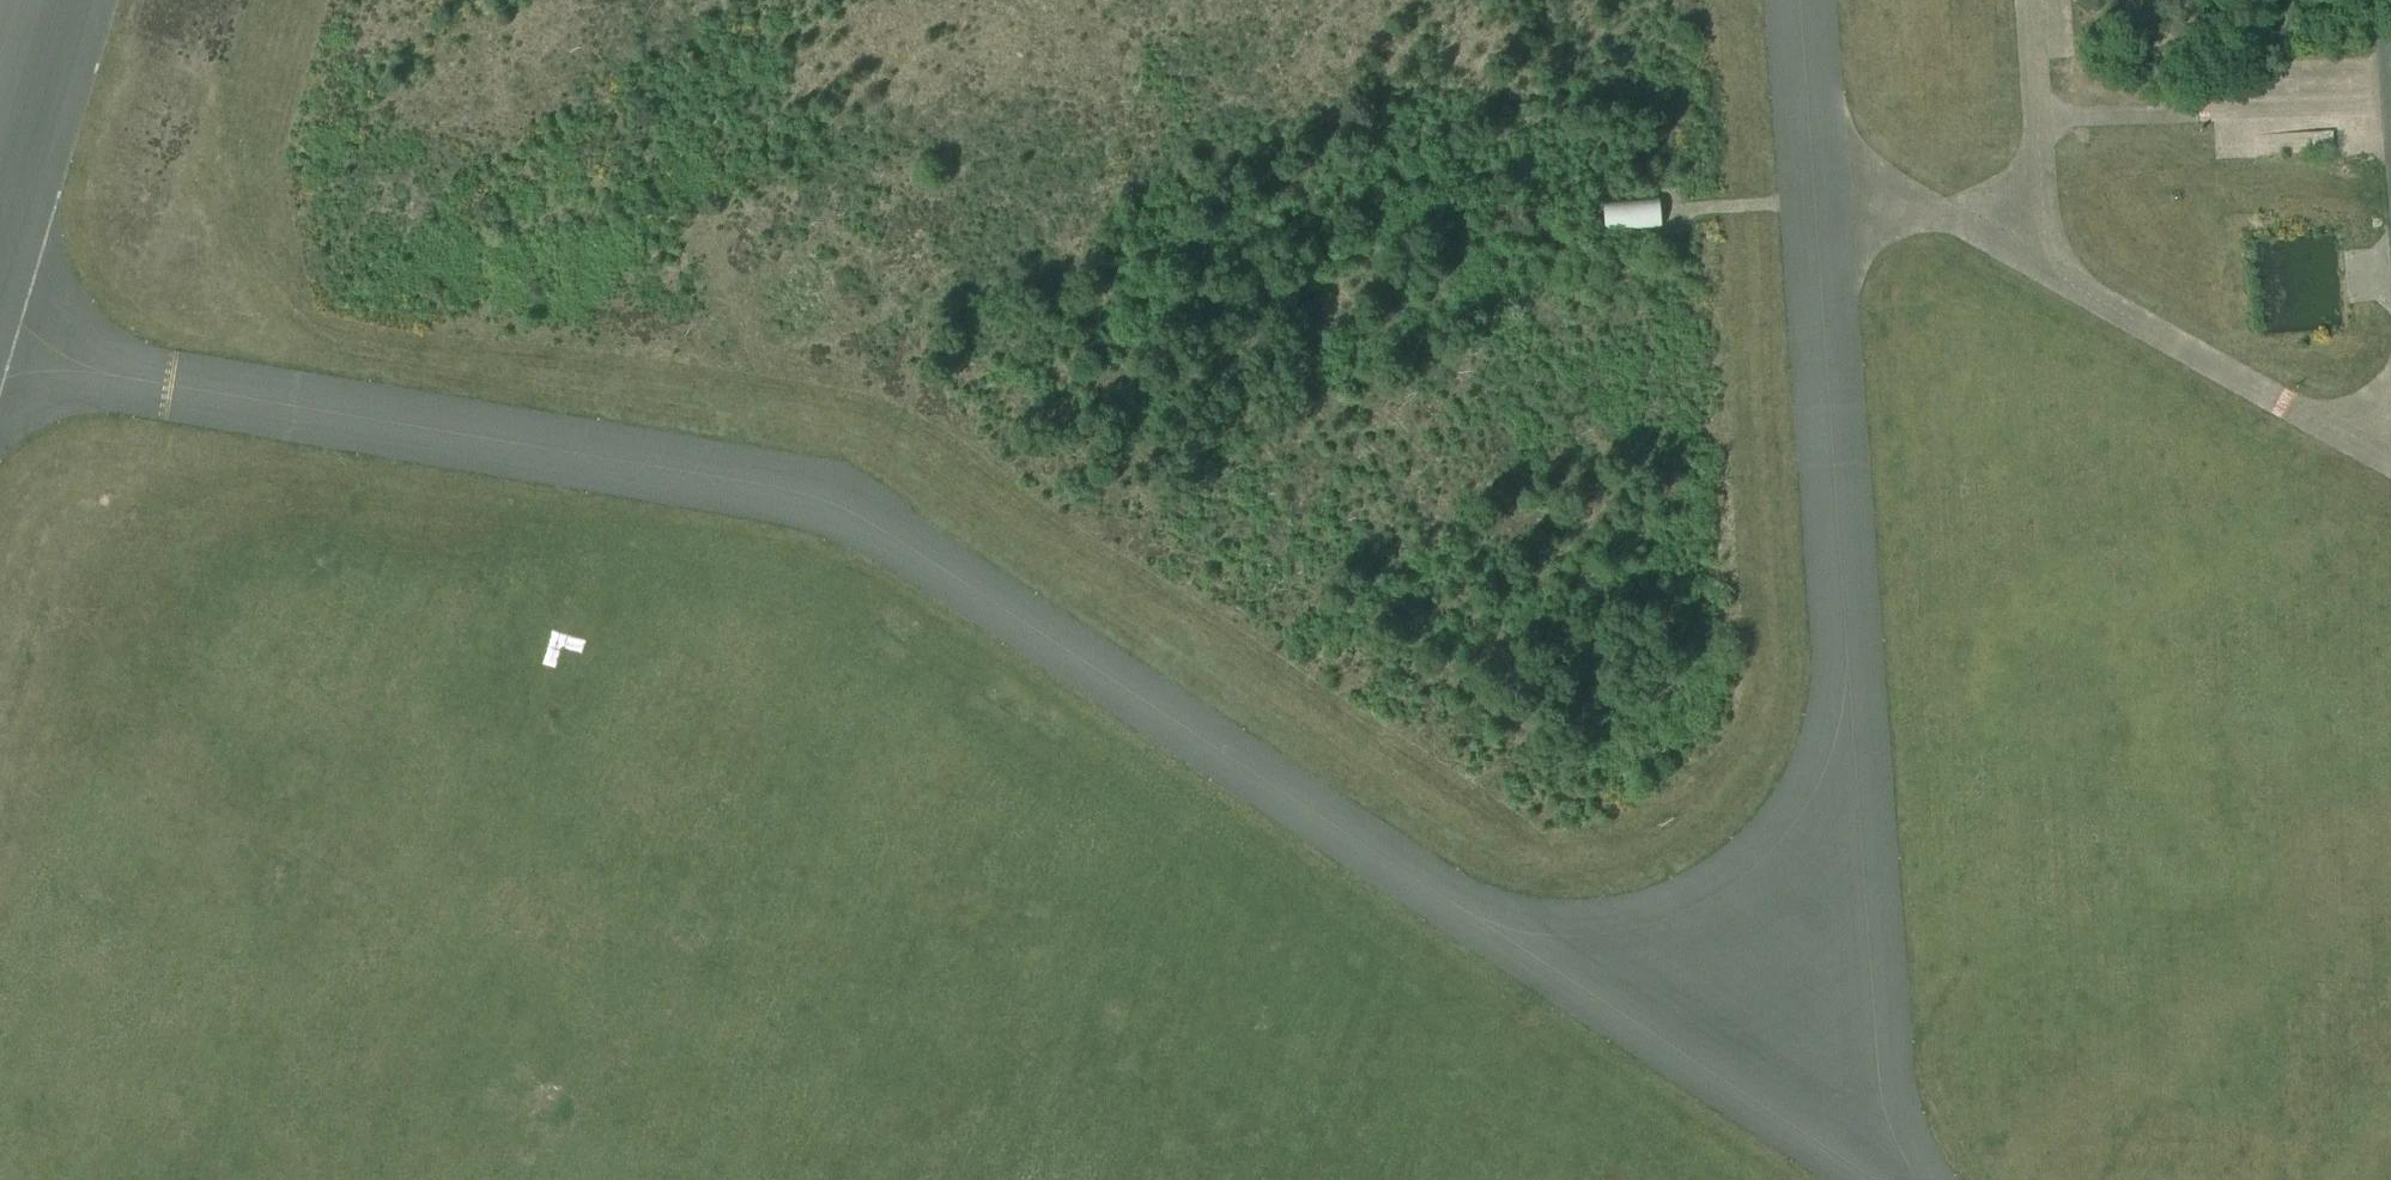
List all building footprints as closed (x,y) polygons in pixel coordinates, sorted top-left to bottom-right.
[(1659,195),(1603,197),(1604,231),(1660,229),(1659,195)]
